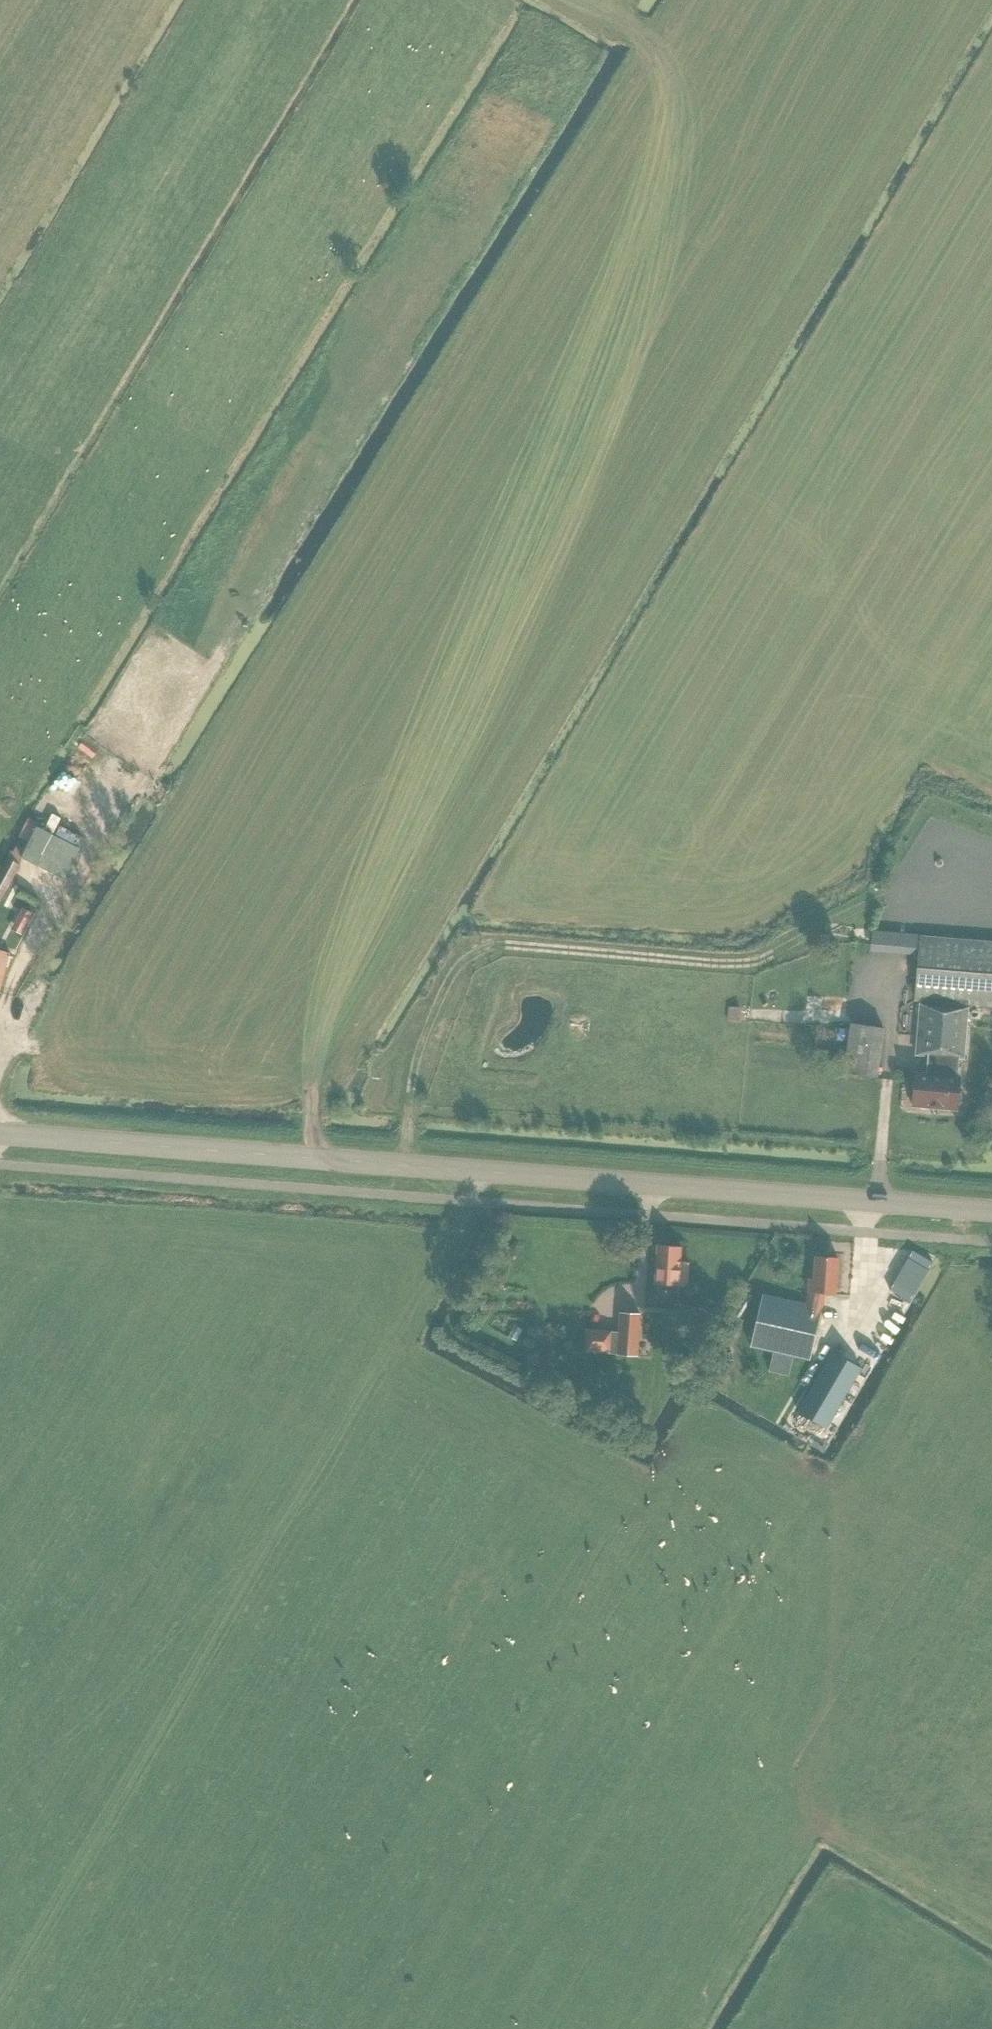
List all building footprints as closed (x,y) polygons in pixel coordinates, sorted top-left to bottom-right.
[(64,879),(79,848),(35,826),(20,857),(64,879)] [(22,861),(8,854),(0,869),(0,888),(6,891),(22,861)] [(920,954),(921,935),(873,931),(871,950),(920,954)] [(921,935),(920,954),(916,999),(922,999),(917,1054),(927,1055),(925,1072),(918,1072),(916,1104),(954,1107),(955,1105),(961,1102),(961,1093),(956,1089),(958,1076),(962,1076),(968,1003),(991,1005),(991,941),(921,935)] [(8,961),(10,952),(0,950),(0,988),(8,961)] [(877,1075),(885,1027),(852,1022),(845,1070),(877,1075)] [(655,1283),(686,1285),(688,1261),(680,1260),(681,1246),(657,1244),(655,1283)] [(805,1302),(762,1292),(750,1345),(809,1358),(824,1291),(835,1292),(838,1257),(815,1255),(813,1277),(809,1277),(807,1290),(808,1290),(805,1302)] [(710,1332),(718,1317),(700,1307),(691,1321),(710,1332)] [(638,1356),(641,1313),(618,1311),(617,1330),(585,1328),(584,1352),(617,1353),(617,1355),(638,1356)] [(828,1428),(863,1367),(833,1350),(798,1410),(828,1428)]
